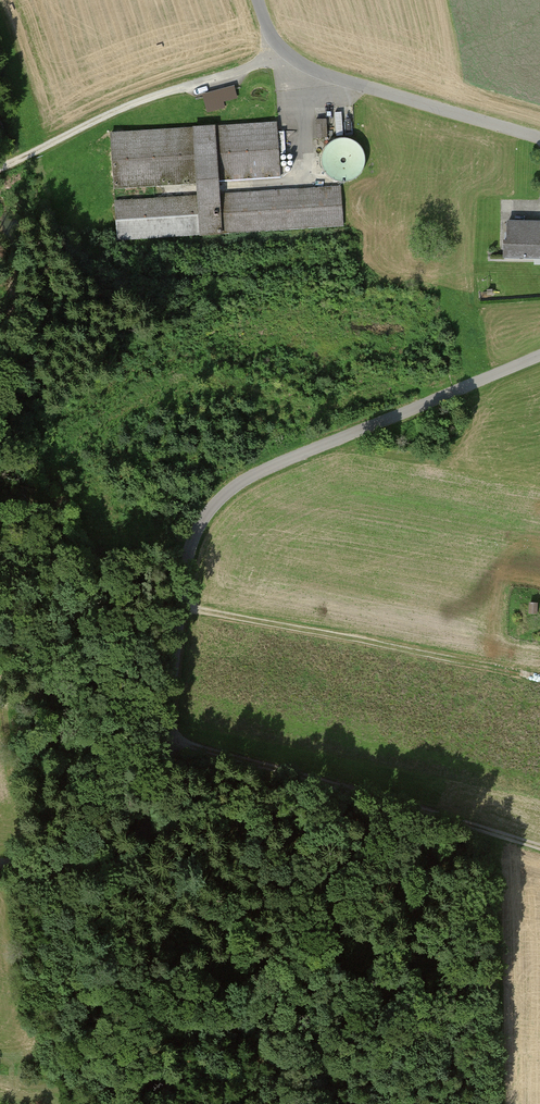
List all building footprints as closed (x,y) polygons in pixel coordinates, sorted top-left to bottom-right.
[(226,100),(238,98),(236,85),(204,90),(207,111),(227,108),(226,100)] [(327,117),(317,117),(318,135),(328,135),(327,117)] [(218,195),(218,182),(278,178),(275,123),(114,133),(118,189),(194,184),(195,197),(118,202),(121,243),(342,229),(339,187),(218,195)] [(359,175),(356,133),(323,136),(327,177),(359,175)] [(501,257),(539,258),(539,224),(502,223),(501,257)]
